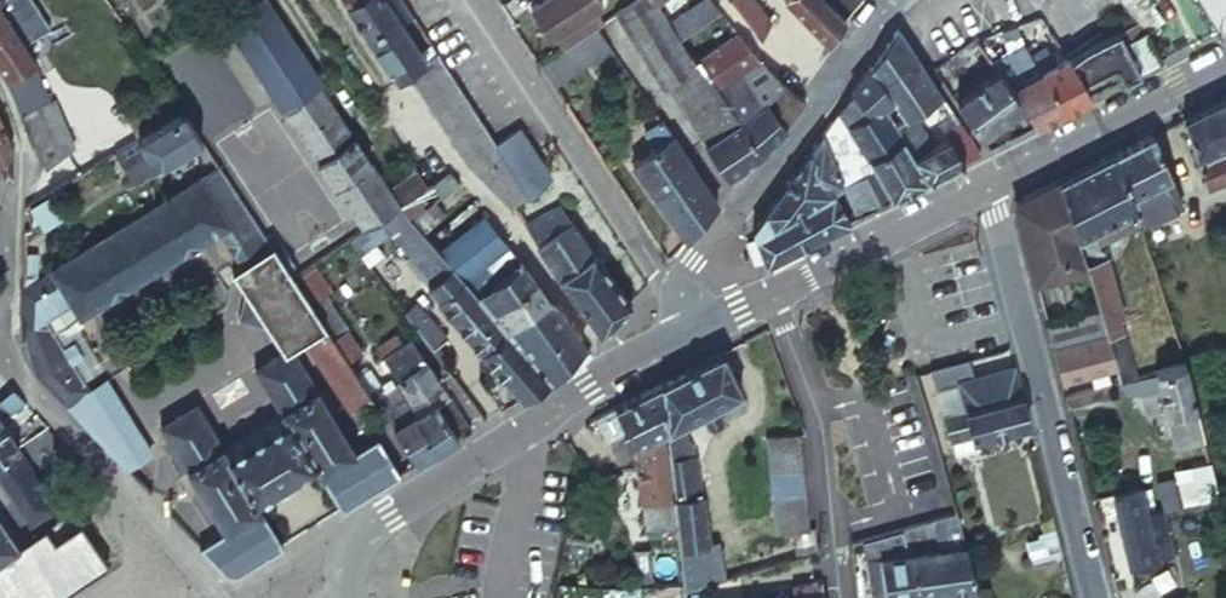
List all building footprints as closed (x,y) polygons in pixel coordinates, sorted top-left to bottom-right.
[(14,23),(1,0),(0,0),(0,32),(14,23)] [(29,40),(49,27),(31,0),(3,0),(29,40)] [(360,231),(376,220),(397,207),(413,195),(425,188),(413,169),(399,178),(403,185),(389,196),(314,87),(316,85),(259,0),(257,0),(222,24),(360,231)] [(364,35),(391,18),(379,0),(340,0),(364,35)] [(405,74),(420,63),(418,60),(431,51),(399,0),(379,0),(391,18),(364,35),(374,49),(395,80),(405,74)] [(530,7),(548,36),(552,32),(593,6),(601,1),(601,0),(540,0),(530,7)] [(618,8),(668,80),(696,60),(694,57),(691,58),(678,38),(669,23),(652,0),(630,0),(618,8)] [(669,23),(678,38),(717,8),(711,0),(699,0),(669,23)] [(753,0),(728,0),(757,38),(768,19),(753,0)] [(824,44),(836,29),(842,21),(819,0),(783,0),(824,44)] [(850,10),(857,0),(840,0),(850,10)] [(1217,32),(1225,27),(1225,0),(1201,0),(1217,32)] [(593,6),(552,32),(561,45),(594,24),(602,19),(593,6)] [(1122,41),(1144,29),(1139,20),(1136,20),(1117,31),(1122,41)] [(1024,28),(1020,21),(1014,23),(1017,30),(1024,28)] [(14,23),(0,32),(0,50),(22,36),(14,23)] [(1014,23),(992,33),(995,39),(1001,37),(1006,48),(1023,42),(1017,30),(1014,23)] [(554,84),(609,47),(595,26),(540,63),(554,84)] [(762,99),(785,126),(795,111),(803,101),(790,91),(782,83),(756,57),(734,29),(696,60),(736,120),(762,99)] [(1132,63),(1155,52),(1144,29),(1122,41),(1132,63)] [(879,51),(866,68),(891,101),(903,116),(910,113),(939,95),(895,30),(879,51)] [(1122,80),(1136,72),(1132,63),(1122,41),(1117,31),(1068,56),(1081,80),(1107,65),(1115,68),(1122,80)] [(34,56),(22,36),(0,50),(0,67),(5,75),(6,77),(34,56)] [(1040,70),(1063,109),(1090,96),(1081,80),(1068,56),(1065,57),(1054,63),(1045,46),(1030,54),(1040,70)] [(424,104),(463,163),(491,144),(490,143),(431,51),(418,60),(420,63),(405,74),(424,104)] [(1136,72),(1160,61),(1155,52),(1132,63),(1136,72)] [(6,77),(41,166),(70,147),(64,130),(50,136),(38,104),(51,98),(34,56),(6,77)] [(1022,106),(1034,125),(1063,109),(1040,70),(1031,74),(1024,58),(1007,68),(1016,82),(1009,87),(1022,106)] [(696,60),(668,80),(708,141),(736,120),(696,60)] [(891,101),(866,68),(857,80),(849,89),(850,93),(867,116),(870,114),(884,106),(891,101)] [(1007,68),(1000,73),(1009,87),(1016,82),(1007,68)] [(1005,93),(967,119),(979,136),(999,121),(1022,106),(1009,87),(1000,73),(997,74),(993,75),(1005,93)] [(993,75),(955,100),(967,119),(1005,93),(993,75)] [(125,121),(135,137),(180,109),(169,93),(125,121)] [(867,116),(850,93),(819,135),(854,212),(855,215),(890,198),(866,159),(899,135),(892,124),(881,130),(870,114),(867,116)] [(1218,98),(1182,116),(1204,183),(1225,176),(1225,94),(1218,98)] [(979,153),(939,95),(910,113),(931,147),(945,140),(950,142),(962,161),(979,153)] [(725,177),(763,149),(765,147),(766,146),(785,126),(762,99),(736,120),(708,141),(707,143),(703,145),(725,177)] [(58,113),(56,106),(48,109),(51,115),(58,113)] [(180,109),(135,137),(116,149),(135,179),(158,164),(200,138),(180,109)] [(931,147),(910,113),(903,116),(892,124),(899,135),(926,180),(962,161),(950,142),(945,140),(931,147)] [(632,160),(684,238),(699,221),(714,204),(691,171),(693,169),(659,119),(644,129),(654,145),(632,160)] [(0,121),(0,157),(9,153),(5,131),(0,121)] [(238,137),(231,124),(206,139),(214,152),(238,137)] [(490,143),(491,144),(524,195),(534,188),(543,176),(530,154),(514,128),(490,143)] [(1179,202),(1151,132),(1112,152),(1125,188),(1135,219),(1179,202)] [(854,212),(819,135),(748,229),(764,261),(846,219),(845,217),(854,212)] [(890,198),(926,180),(899,135),(866,159),(890,198)] [(491,144),(463,163),(508,207),(512,205),(524,195),(491,144)] [(1136,222),(1135,219),(1125,188),(1112,152),(1058,179),(1084,264),(1089,278),(1099,310),(1105,331),(1111,356),(1130,350),(1119,317),(1125,315),(1104,248),(1094,245),(1090,230),(1125,212),(1129,225),(1136,222)] [(5,178),(11,177),(9,153),(0,157),(0,170),(5,178)] [(48,268),(50,272),(42,275),(20,289),(18,329),(22,340),(35,374),(62,403),(85,389),(44,327),(73,311),(74,313),(212,231),(234,265),(248,287),(237,311),(264,312),(286,347),(253,367),(279,409),(282,413),(276,416),(280,423),(230,453),(226,446),(221,449),(219,445),(192,404),(156,427),(222,529),(195,546),(220,573),(234,574),(281,545),(254,501),(314,464),(341,509),(399,473),(376,437),(360,447),(350,430),(342,436),(288,345),(298,339),(345,412),(370,396),(346,360),(331,338),(291,277),(272,250),(217,165),(48,268)] [(441,198),(457,184),(447,171),(430,184),(441,198)] [(1084,264),(1058,179),(1022,198),(1015,209),(1032,272),(1033,276),(1084,264)] [(48,191),(23,206),(35,226),(61,211),(48,191)] [(413,195),(397,207),(407,218),(415,210),(421,206),(413,195)] [(415,210),(407,218),(420,233),(434,221),(433,219),(426,211),(421,206),(415,210)] [(558,277),(596,328),(601,334),(614,319),(629,302),(590,251),(568,219),(566,221),(556,206),(526,224),(523,226),(558,277)] [(376,220),(406,256),(425,240),(420,233),(407,218),(397,207),(376,220)] [(482,217),(438,254),(464,284),(506,248),(482,217)] [(301,232),(272,250),(291,277),(318,259),(301,232)] [(425,240),(406,256),(412,262),(409,265),(438,299),(436,300),(453,319),(476,297),(464,284),(438,254),(425,240)] [(513,257),(506,248),(464,284),(476,297),(480,302),(492,293),(490,290),(514,270),(509,264),(515,260),(513,257)] [(50,272),(48,268),(45,264),(38,267),(42,275),(50,272)] [(493,317),(532,283),(519,265),(514,270),(490,290),(492,293),(480,302),(493,317)] [(507,334),(546,300),(532,283),(493,317),(504,329),(507,334)] [(480,350),(504,329),(493,317),(480,302),(476,297),(453,319),(480,350)] [(553,303),(546,300),(507,334),(549,381),(561,368),(582,343),(553,303)] [(413,303),(403,312),(412,325),(423,314),(413,303)] [(1099,310),(1045,324),(1051,346),(1105,331),(1099,310)] [(412,325),(430,349),(444,337),(423,314),(412,325)] [(331,338),(346,360),(360,352),(345,329),(331,338)] [(549,381),(507,334),(504,329),(480,350),(479,351),(521,398),(549,381)] [(1051,346),(1059,379),(1114,365),(1111,356),(1105,331),(1051,346)] [(383,356),(412,400),(439,383),(409,339),(383,356)] [(1118,379),(1137,374),(1130,350),(1111,356),(1114,365),(1118,379)] [(669,481),(673,525),(678,581),(679,587),(722,578),(713,543),(705,545),(694,453),(679,421),(700,411),(706,422),(713,422),(719,416),(713,403),(740,391),(721,351),(713,355),(683,370),(662,381),(659,382),(669,481)] [(964,359),(930,369),(942,408),(953,448),(972,443),(970,437),(1026,422),(1016,382),(1012,366),(969,377),(964,359)] [(1184,362),(1154,370),(1169,438),(1200,431),(1184,362)] [(85,389),(62,403),(63,404),(122,468),(147,452),(101,379),(85,389)] [(613,406),(592,417),(611,456),(630,446),(638,528),(673,525),(669,481),(659,382),(644,390),(613,406)] [(395,386),(374,401),(410,455),(416,463),(431,454),(470,430),(448,396),(415,416),(410,409),(395,386)] [(442,387),(410,409),(415,416),(448,396),(442,387)] [(9,417),(17,400),(8,391),(0,399),(0,420),(9,417)] [(282,413),(279,409),(219,445),(221,449),(226,446),(230,453),(280,423),(276,416),(282,413)] [(16,451),(16,449),(9,440),(4,432),(0,427),(0,462),(16,451)] [(4,432),(9,440),(13,436),(7,430),(4,432)] [(805,490),(801,434),(766,436),(775,530),(808,526),(805,490)] [(16,451),(0,462),(0,484),(31,529),(57,510),(16,451)] [(406,458),(411,466),(416,463),(410,455),(406,458)] [(1217,502),(1209,469),(1176,476),(1182,506),(1217,502)] [(1138,486),(1112,493),(1128,562),(1173,553),(1163,508),(1145,513),(1138,486)] [(960,521),(959,512),(950,515),(957,551),(938,554),(944,595),(944,596),(976,591),(973,575),(970,563),(968,550),(960,521)] [(908,559),(903,528),(896,529),(862,539),(867,557),(884,555),(885,562),(866,566),(871,597),(916,597),(908,559)] [(89,572),(64,534),(37,552),(28,539),(11,550),(5,554),(0,547),(0,597),(50,597),(89,572)] [(583,537),(562,534),(558,553),(579,557),(583,537)] [(5,554),(11,550),(0,535),(0,547),(5,554)] [(629,550),(630,578),(648,577),(646,550),(629,550)] [(908,559),(916,597),(927,597),(944,596),(944,595),(938,554),(908,559)] [(820,580),(795,584),(796,597),(822,597),(820,580)]
